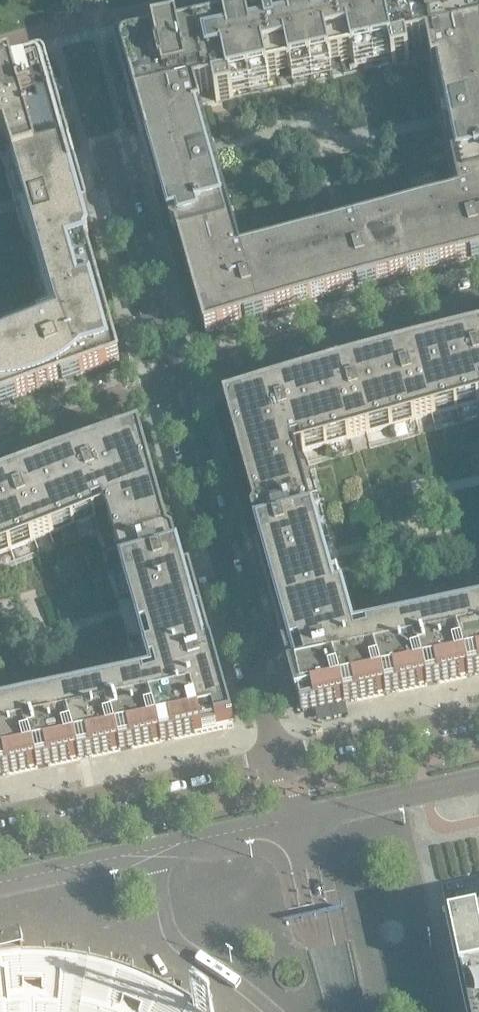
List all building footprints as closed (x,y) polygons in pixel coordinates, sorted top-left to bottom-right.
[(248,321),(362,288),(475,260),(478,259),(478,0),(331,0),(122,45),(120,45),(119,46),(118,47),(117,48),(117,49),(116,50),(116,51),(116,52),(116,53),(145,153),(145,154),(156,192),(156,193),(156,195),(167,193),(206,334),(248,321)] [(2,405),(66,381),(120,362),(79,217),(89,215),(88,212),(88,211),(77,173),(77,172),(48,68),(46,64),(45,63),(43,62),(41,62),(39,62),(12,70),(0,74),(0,141),(6,139),(14,164),(9,166),(48,304),(49,303),(54,318),(43,323),(39,324),(38,322),(0,337),(0,405),(2,405)] [(315,710),(316,709),(316,710),(478,675),(478,610),(367,634),(368,641),(356,644),(355,638),(343,595),(335,597),(331,580),(320,542),(301,473),(290,476),(281,444),(285,442),(287,447),(301,443),(303,452),(478,403),(478,399),(476,389),(478,388),(478,334),(463,338),(398,355),(333,374),(268,391),(225,404),(256,512),(253,517),(263,555),(258,556),(269,597),(279,633),(291,674),(299,703),(301,703),(303,711),(314,709),(315,710)] [(233,727),(221,685),(213,654),(202,616),(190,575),(185,577),(174,539),(169,536),(140,432),(74,455),(26,473),(0,483),(0,555),(97,518),(91,504),(95,503),(97,507),(107,503),(105,499),(109,497),(119,524),(110,526),(140,633),(151,672),(155,671),(159,684),(147,686),(146,681),(0,712),(0,777),(233,727)] [(446,921),(466,1011),(478,1011),(478,914),(446,921)] [(196,1011),(184,1004),(173,998),(165,994),(157,990),(144,985),(136,982),(136,981),(129,978),(121,976),(73,963),(56,963),(43,962),(34,962),(24,962),(24,958),(25,958),(22,948),(0,953),(0,1011),(195,1011),(196,1011)]
